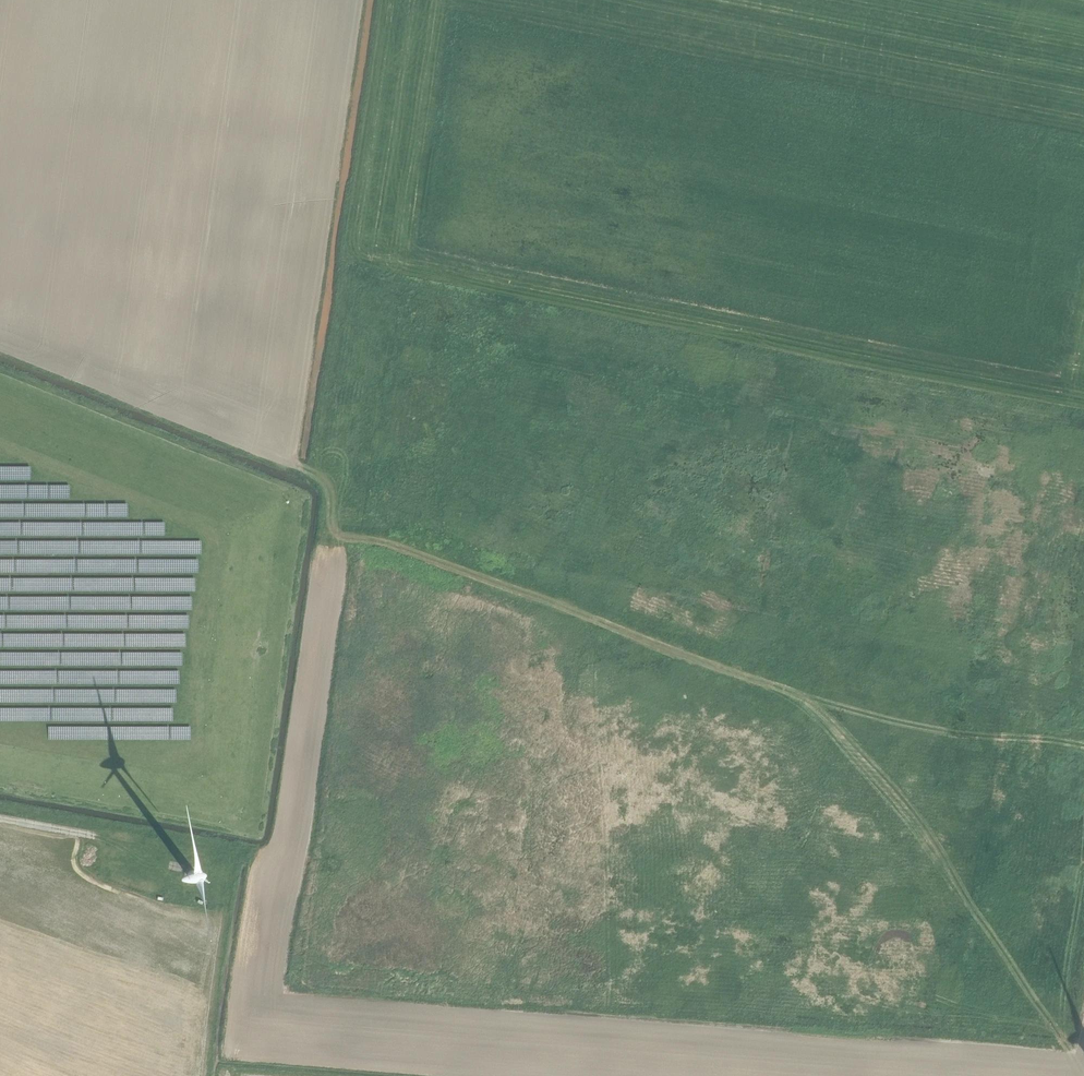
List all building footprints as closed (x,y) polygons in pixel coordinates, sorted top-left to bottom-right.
[(197,875),(197,874),(197,873),(196,872),(196,871),(195,871),(195,870),(194,870),(193,870),(192,870),(191,870),(190,870),(189,871),(188,872),(188,873),(187,873),(187,874),(187,875),(188,876),(188,877),(188,878),(189,878),(190,879),(191,879),(192,879),(193,879),(194,879),(195,879),(195,878),(196,878),(196,877),(197,876),(197,875)]
